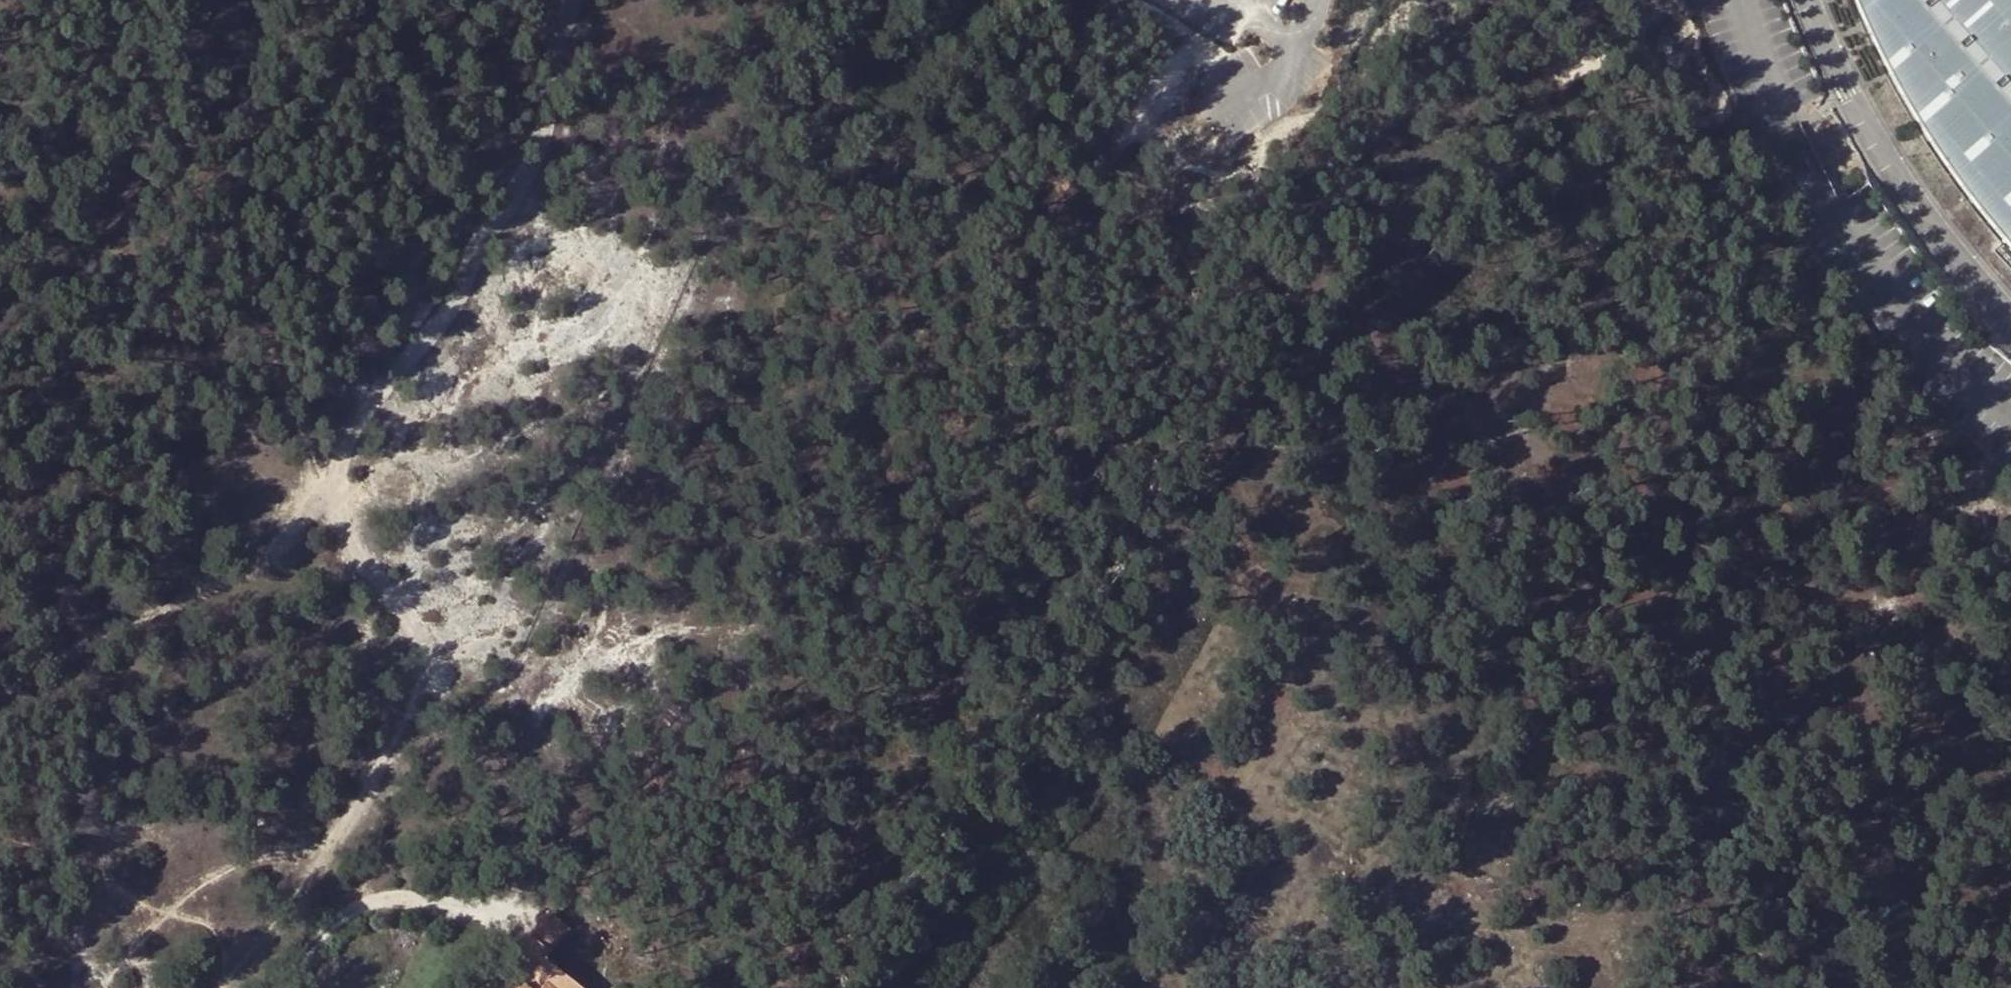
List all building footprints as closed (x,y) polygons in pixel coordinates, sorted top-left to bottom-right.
[(1858,7),(1868,31),(1892,77),(1920,124),(1948,165),(1975,203),(2004,238),(2010,246),(2010,0),(1856,0),(1858,7)] [(528,932),(511,953),(531,969),(534,966),(547,976),(544,980),(537,987),(583,987),(543,956),(549,949),(528,932)] [(534,966),(531,969),(544,980),(547,976),(534,966)] [(522,981),(519,985),(507,975),(496,987),(531,987),(522,981)]
